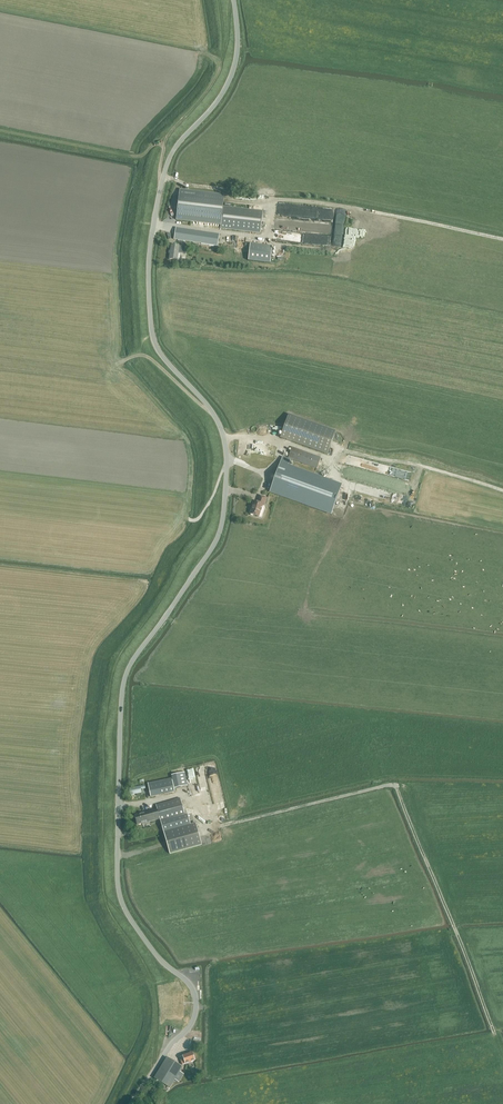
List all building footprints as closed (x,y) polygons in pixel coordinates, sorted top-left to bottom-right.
[(224,195),(180,190),(176,219),(221,224),(223,206),(224,195)] [(278,203),(276,213),(294,216),(295,208),(292,207),(291,210),(285,209),(286,204),(278,203)] [(220,228),(260,233),(263,211),(223,206),(221,224),(220,228)] [(296,223),(296,230),(309,231),(310,223),(296,223)] [(174,239),(217,245),(219,234),(176,228),(174,239)] [(247,259),(268,262),(270,246),(249,243),(247,259)] [(169,259),(177,260),(178,253),(185,254),(186,247),(171,245),(169,259)] [(280,437),(327,454),(336,431),(289,414),(280,437)] [(265,446),(264,454),(273,455),(274,447),(265,446)] [(288,458),(317,468),(320,458),(292,447),(288,458)] [(270,491),(279,494),(330,514),(340,484),(288,467),(290,462),(282,459),(270,491)] [(404,482),(374,476),(373,478),(372,478),(371,483),(403,489),(404,482)] [(362,486),(361,494),(394,499),(395,491),(362,486)] [(250,514),(259,517),(263,505),(264,505),(267,498),(260,495),(258,503),(253,501),(251,509),(250,514)] [(148,783),(150,796),(175,791),(174,788),(188,785),(185,772),(172,775),(173,781),(172,778),(148,783)] [(211,783),(215,804),(219,803),(219,804),(223,803),(220,782),(211,783)] [(145,785),(140,786),(129,788),(130,795),(141,793),(141,789),(145,788),(145,785)] [(156,805),(157,808),(141,813),(135,815),(136,820),(137,825),(144,823),(160,819),(161,822),(185,815),(180,798),(156,805)] [(185,815),(161,822),(164,832),(190,825),(187,815),(185,815)] [(164,832),(170,854),(202,845),(196,823),(190,825),(164,832)] [(183,1019),(183,1021),(185,1021),(185,1019),(187,1019),(187,996),(185,996),(185,994),(184,994),(183,996),(172,996),(172,1018),(183,1019)] [(182,1065),(185,1064),(195,1060),(192,1052),(183,1056),(180,1057),(182,1065)] [(154,1078),(170,1088),(183,1067),(167,1057),(154,1078)]
